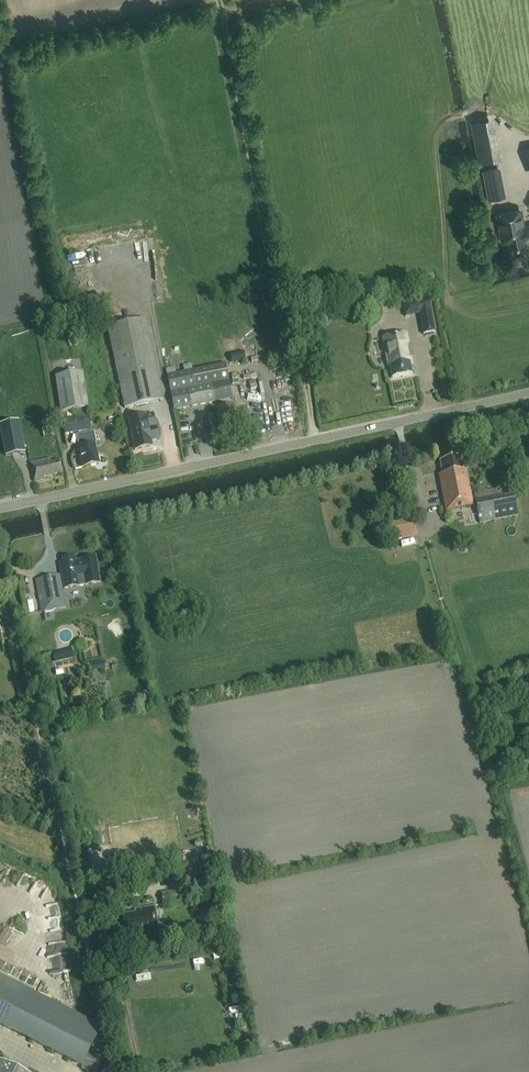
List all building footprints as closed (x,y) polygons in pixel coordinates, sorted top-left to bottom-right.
[(499,157),(493,116),(471,119),(476,160),(499,157)] [(528,237),(528,226),(524,227),(521,212),(518,210),(498,213),(501,235),(509,234),(511,247),(523,245),(522,238),(528,237)] [(417,302),(423,334),(435,332),(429,300),(417,302)] [(107,327),(124,408),(163,400),(146,319),(107,327)] [(389,366),(392,378),(412,374),(410,362),(413,362),(412,358),(414,357),(412,345),(410,346),(407,332),(381,337),(387,367),(389,366)] [(242,351),(229,353),(231,362),(244,360),(242,351)] [(166,369),(175,410),(232,399),(226,363),(192,370),(191,364),(183,365),(184,371),(175,373),(174,367),(166,369)] [(55,376),(60,412),(88,409),(83,372),(55,376)] [(223,436),(236,433),(234,422),(249,419),(246,404),(233,407),(233,406),(217,410),(220,425),(213,426),(215,436),(222,435),(223,436)] [(149,429),(156,427),(153,415),(146,416),(146,415),(129,419),(135,450),(152,446),(149,429)] [(89,417),(62,421),(64,434),(91,430),(89,417)] [(19,421),(0,424),(0,428),(6,456),(25,452),(19,421)] [(43,430),(50,428),(49,421),(41,423),(43,430)] [(76,435),(79,448),(78,448),(83,468),(99,464),(95,444),(96,444),(93,431),(76,435)] [(442,476),(439,477),(445,511),(473,506),(467,472),(464,472),(461,457),(440,461),(442,476)] [(45,477),(62,473),(59,460),(50,462),(49,460),(32,464),(35,481),(45,479),(45,477)] [(512,486),(474,493),(480,523),(518,516),(512,486)] [(386,523),(390,542),(417,536),(412,517),(386,523)] [(63,563),(60,564),(63,589),(79,587),(79,586),(84,585),(84,586),(99,584),(96,558),(80,560),(80,561),(73,562),(72,557),(62,559),(63,563)] [(40,603),(64,599),(59,575),(35,580),(40,603)] [(54,653),(56,662),(62,661),(60,651),(54,653)] [(93,670),(107,667),(106,661),(92,664),(93,670)] [(196,883),(212,880),(210,873),(195,876),(196,883)] [(176,890),(161,892),(163,907),(178,904),(176,890)] [(139,935),(159,932),(154,906),(135,910),(135,913),(123,915),(126,935),(139,933),(139,935)] [(82,1066),(82,1065),(86,1067),(86,1068),(87,1069),(86,1071),(87,1071),(96,1071),(104,1056),(90,1050),(101,1027),(0,976),(0,1025),(82,1066)] [(0,1063),(0,1071),(18,1071),(0,1063)]
